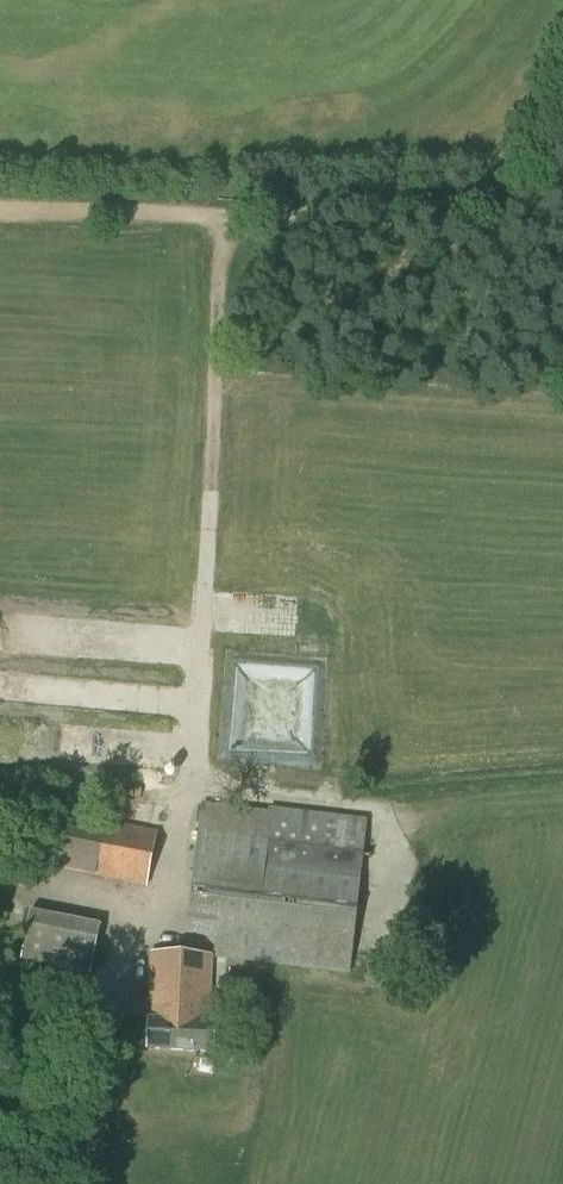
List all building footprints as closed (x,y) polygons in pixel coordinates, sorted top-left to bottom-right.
[(217,938),(216,956),(350,972),(367,819),(270,807),(269,812),(202,804),(186,935),(217,938)] [(107,820),(53,809),(41,864),(96,876),(97,870),(146,884),(157,832),(107,820)] [(21,960),(90,973),(100,925),(30,911),(21,960)] [(150,952),(148,1021),(147,1050),(212,1053),(213,1024),(209,1023),(212,954),(150,952)]
